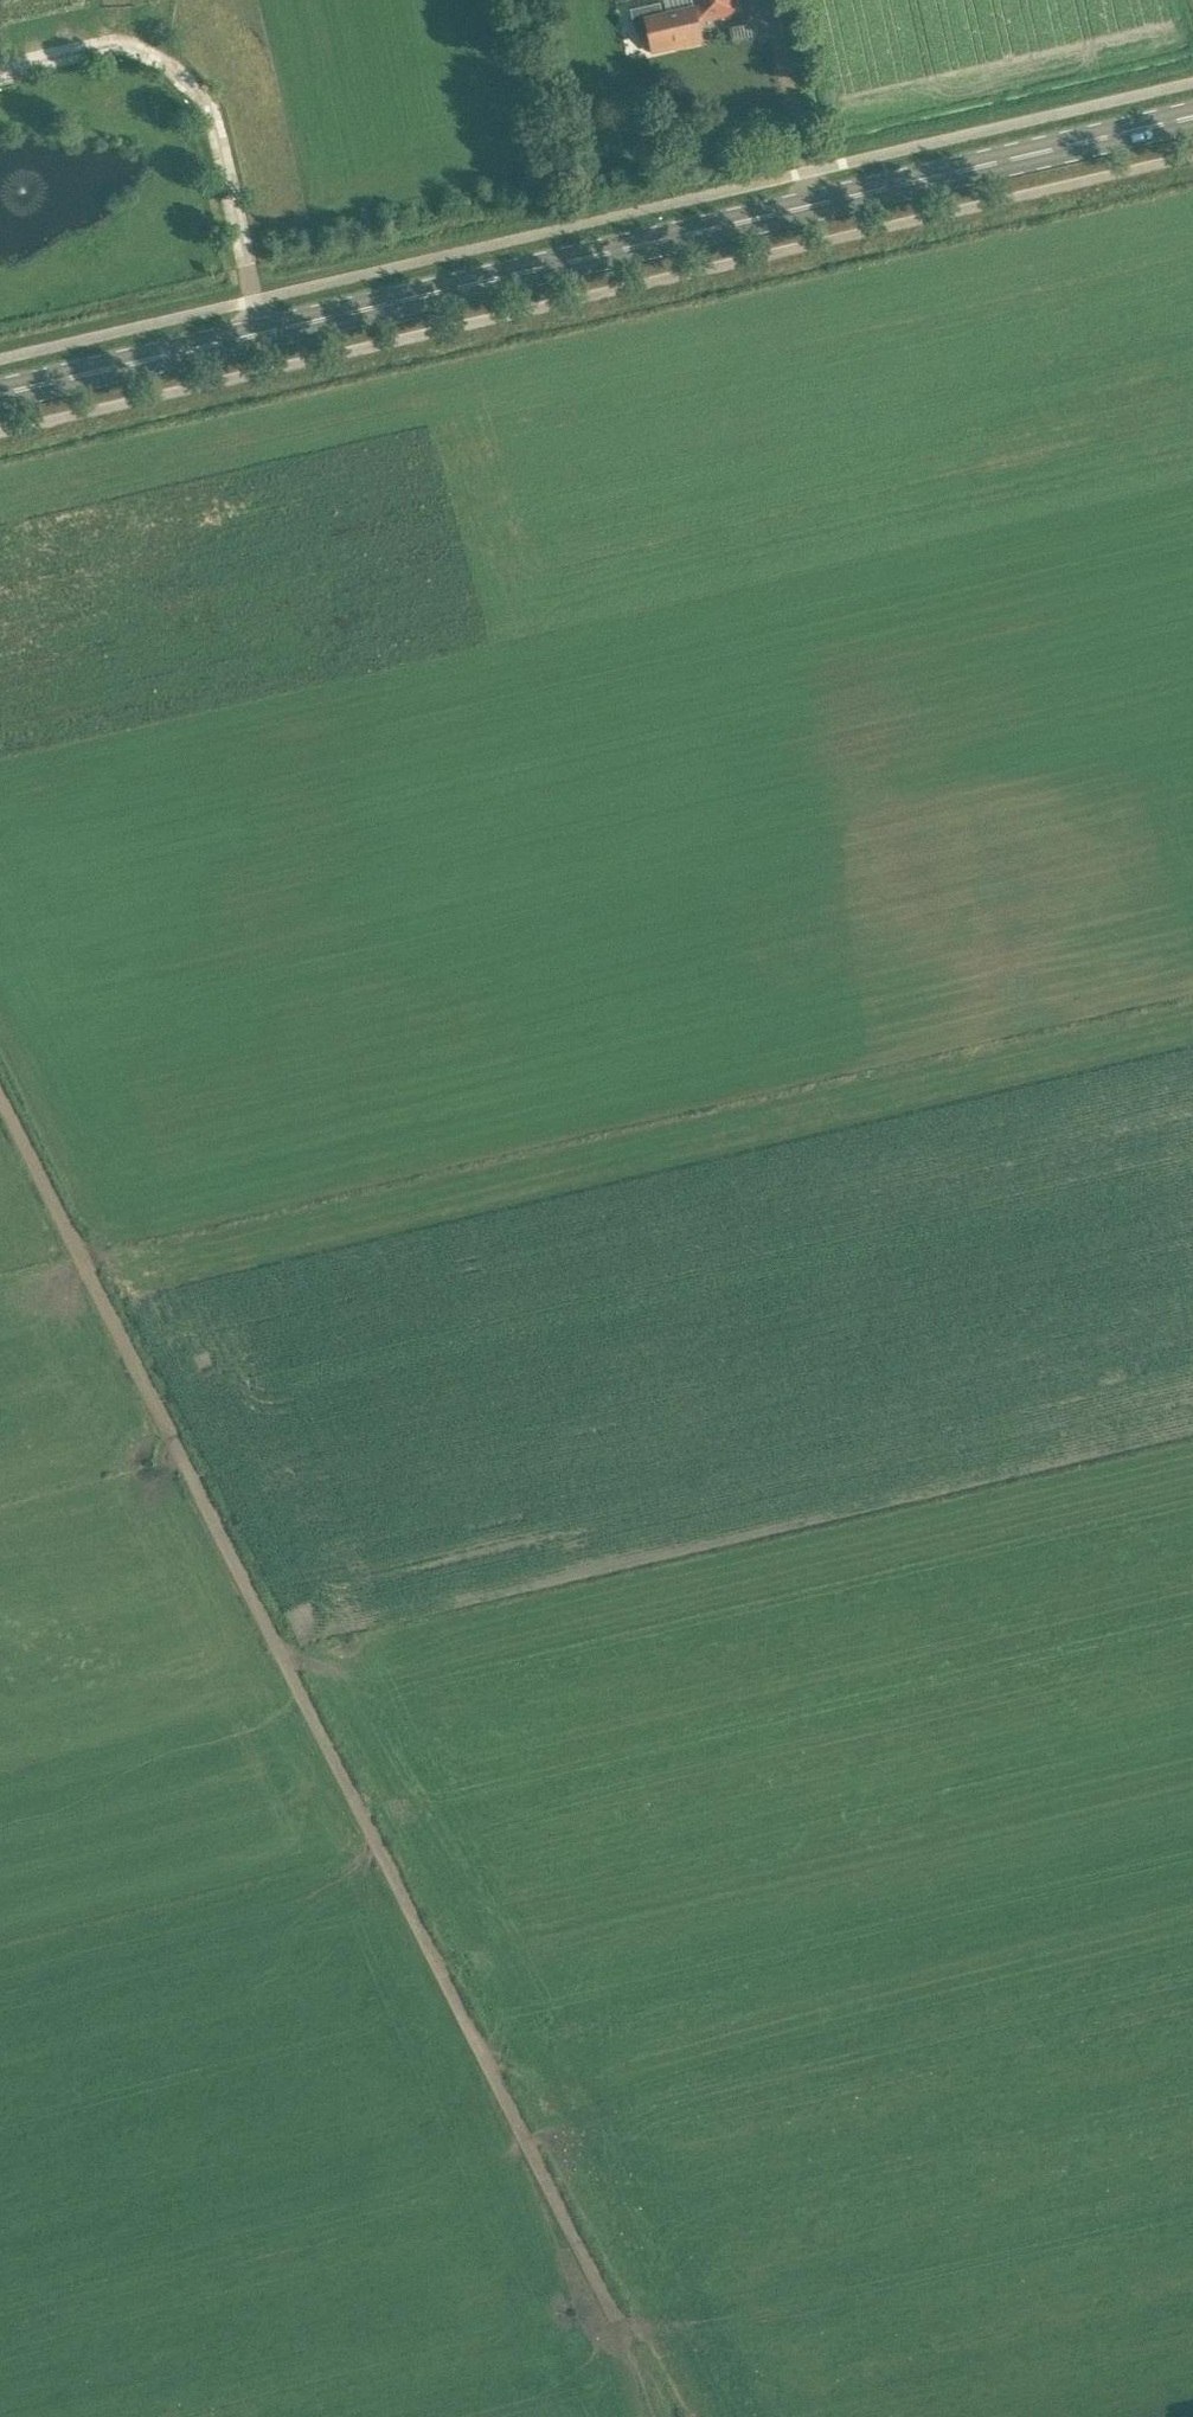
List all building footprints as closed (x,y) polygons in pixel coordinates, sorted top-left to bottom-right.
[(647,26),(652,49),(677,43),(676,38),(698,33),(695,19),(741,8),(739,0),(690,0),(691,5),(645,16),(647,26)]
